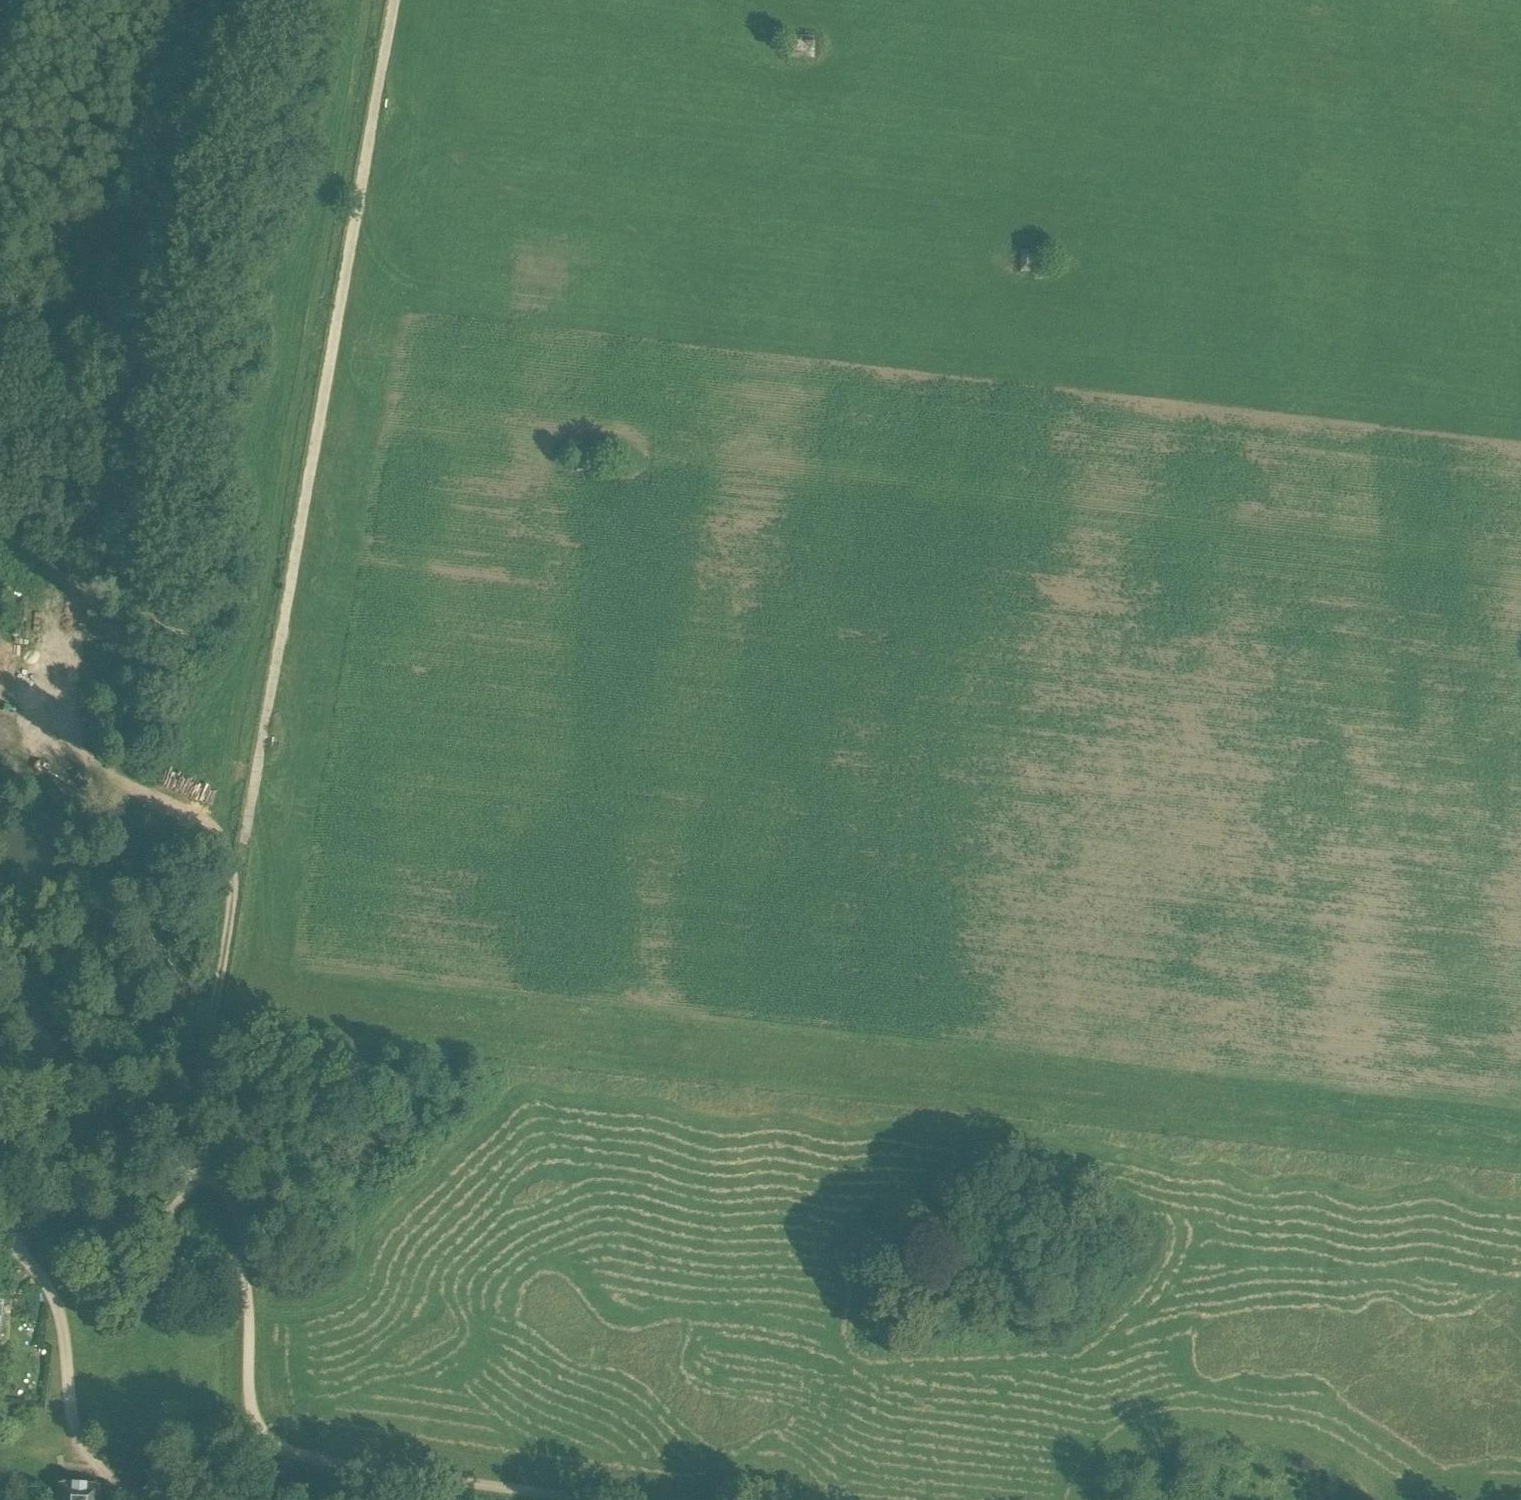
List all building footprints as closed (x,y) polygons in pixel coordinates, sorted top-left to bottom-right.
[(785,54),(813,56),(814,34),(787,32),(785,54)] [(1017,268),(1045,270),(1046,248),(1019,246),(1017,268)] [(58,1499),(99,1499),(100,1485),(59,1483),(58,1499)]
